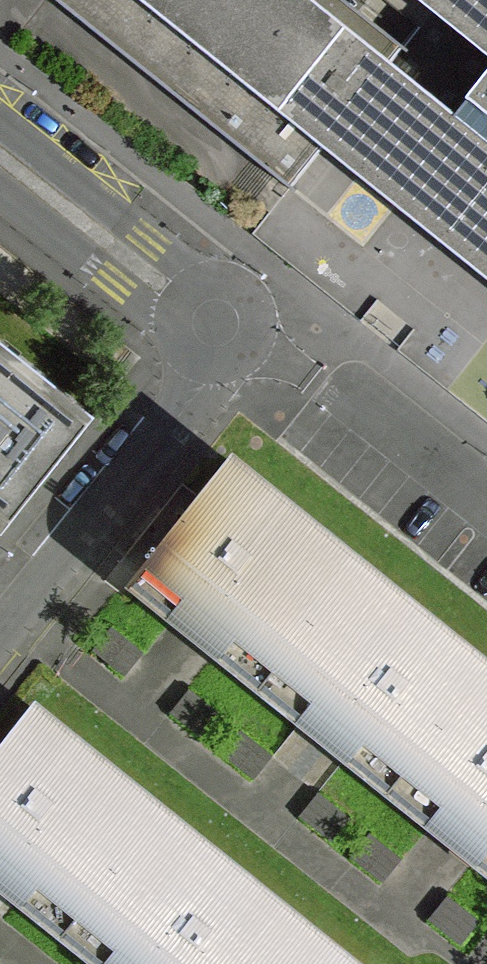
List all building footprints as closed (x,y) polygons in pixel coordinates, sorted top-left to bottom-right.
[(455,116),(391,68),(406,50),(344,0),(56,0),(291,189),(332,137),(395,189),(455,116)] [(486,59),(486,0),(416,0),(486,59)] [(455,116),(395,189),(486,262),(486,76),(455,116)] [(102,408),(0,325),(0,529),(102,408)] [(360,568),(228,462),(135,577),(266,682),(360,568)] [(360,568),(266,682),(396,786),(486,672),(486,670),(360,568)] [(396,786),(486,859),(486,672),(396,786)] [(32,709),(0,748),(0,873),(69,928),(161,815),(32,709)] [(161,815),(69,928),(114,963),(251,963),(289,917),(161,815)] [(289,917),(251,963),(348,963),(289,917)]
